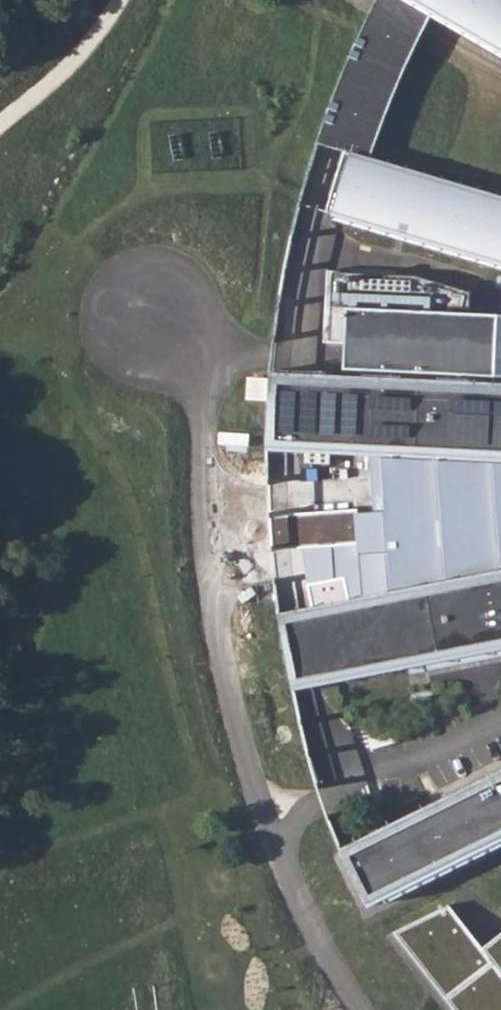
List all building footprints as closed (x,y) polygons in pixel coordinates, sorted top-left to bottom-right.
[(345,65),(317,143),(299,205),(318,210),(330,214),(500,264),(500,198),(370,160),(394,96),(432,13),(500,53),(500,0),(377,0),(345,65)] [(449,312),(449,309),(468,310),(469,291),(417,276),(326,271),(322,343),(343,344),(341,378),(309,377),(269,375),(266,449),(306,452),(380,455),(389,593),(305,610),(278,616),(293,689),(317,685),(500,648),(500,315),(449,312)] [(373,836),(340,852),(354,880),(368,907),(500,844),(500,772),(373,836)] [(482,950),(448,907),(449,906),(394,933),(455,1009),(500,1009),(500,935),(482,950)] [(394,933),(387,937),(445,1009),(455,1009),(394,933)]
